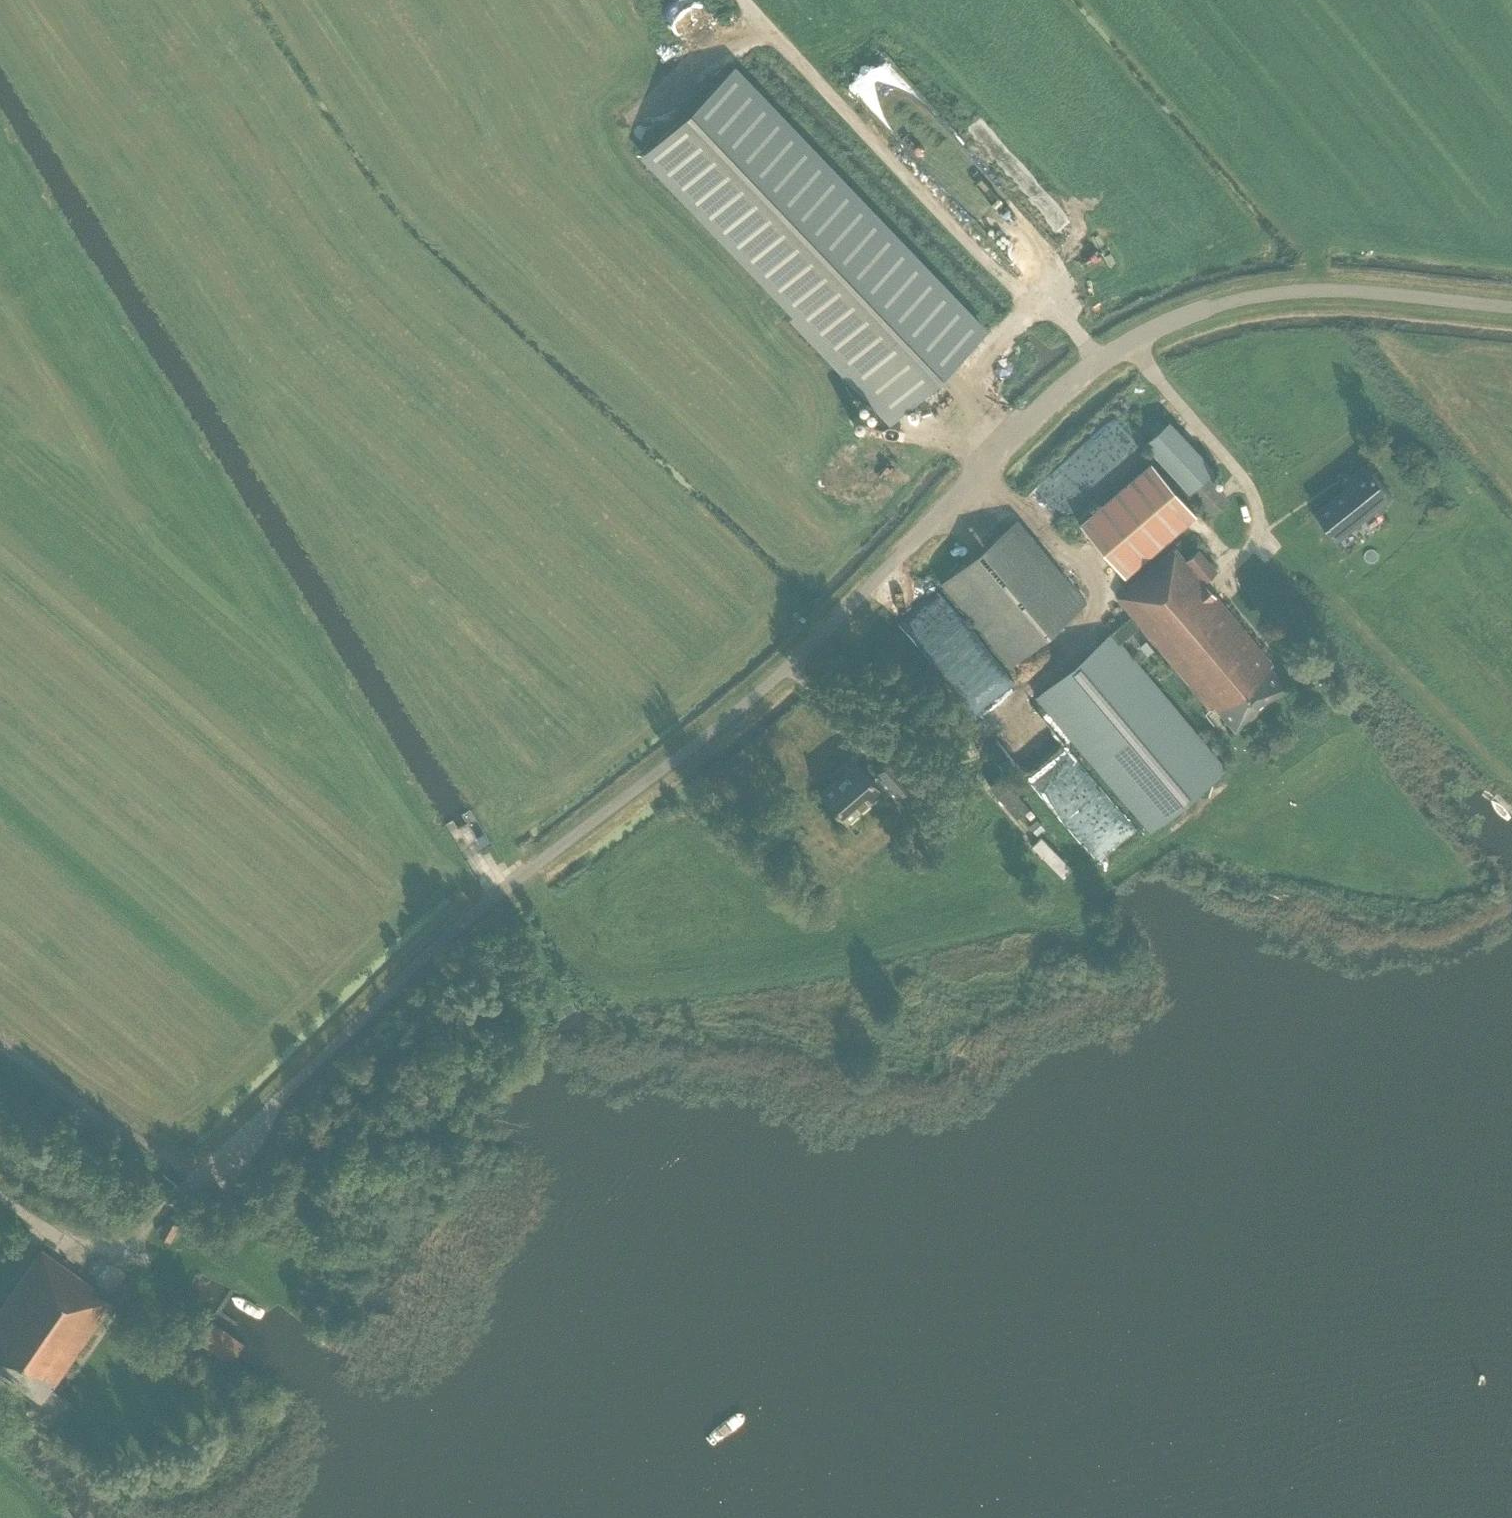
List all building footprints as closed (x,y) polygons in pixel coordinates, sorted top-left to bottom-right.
[(689,43),(716,18),(699,0),(647,0),(689,43)] [(984,332),(733,69),(644,154),(895,417),(984,332)] [(1190,492),(1191,492),(1211,514),(1227,499),(1206,477),(1215,469),(1170,421),(1145,444),(1190,492)] [(1196,513),(1170,483),(1152,462),(1151,463),(1080,524),(1124,575),(1196,513)] [(1338,537),(1392,496),(1368,464),(1353,475),(1356,480),(1317,510),(1319,512),(1315,515),(1332,537),(1336,534),(1338,537)] [(1018,520),(942,582),(1009,665),(1086,602),(1018,520)] [(1214,705),(1269,660),(1204,581),(1216,571),(1198,549),(1185,559),(1176,548),(1116,597),(1132,617),(1140,625),(1209,709),(1214,705)] [(894,624),(929,663),(965,630),(930,591),(894,624)] [(1140,625),(1132,617),(1035,696),(1146,832),(1224,768),(1120,642),(1140,625)] [(1273,666),(1269,660),(1214,705),(1234,729),(1286,686),(1271,668),(1273,666)] [(974,678),(955,692),(974,718),(993,703),(974,678)] [(914,783),(893,758),(877,772),(899,797),(914,783)] [(882,791),(857,762),(820,793),(845,822),(882,791)] [(1064,881),(1076,868),(1042,837),(1030,849),(1064,881)] [(42,1402),(111,1303),(95,1292),(97,1289),(75,1274),(81,1265),(64,1253),(58,1262),(41,1250),(0,1307),(0,1372),(42,1402)]
